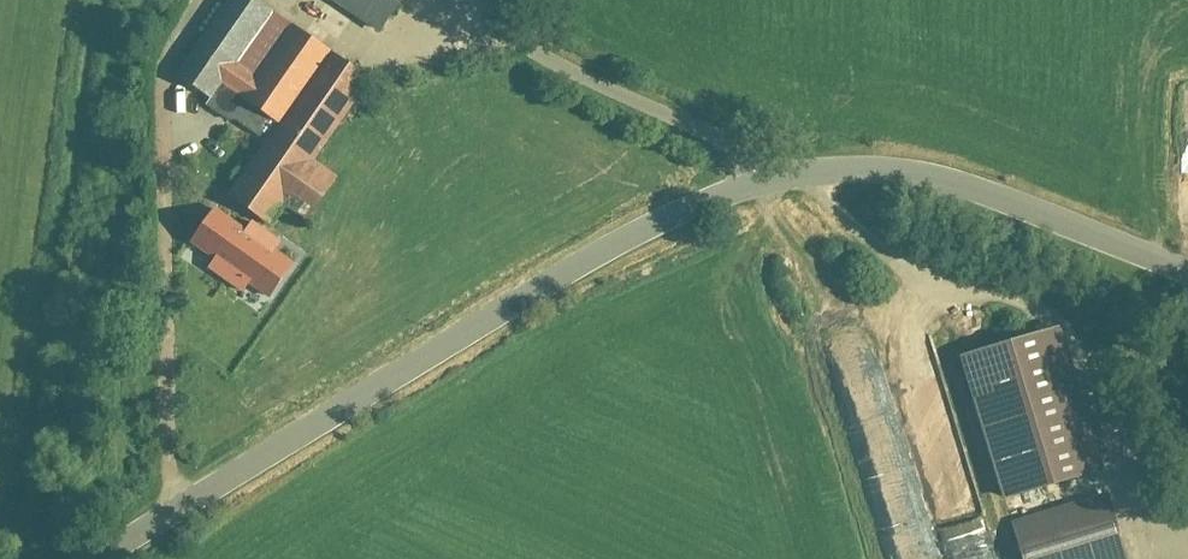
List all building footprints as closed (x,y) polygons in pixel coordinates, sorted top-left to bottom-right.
[(330,169),(389,85),(267,0),(230,0),(177,76),(276,145),(240,197),(280,225),(290,210),(316,228),(349,181),(330,169)] [(392,38),(419,0),(336,0),(392,38)] [(1079,335),(971,365),(1012,512),(1120,482),(1079,335)] [(1032,558),(1134,558),(1116,503),(1024,532),(1032,558)]
